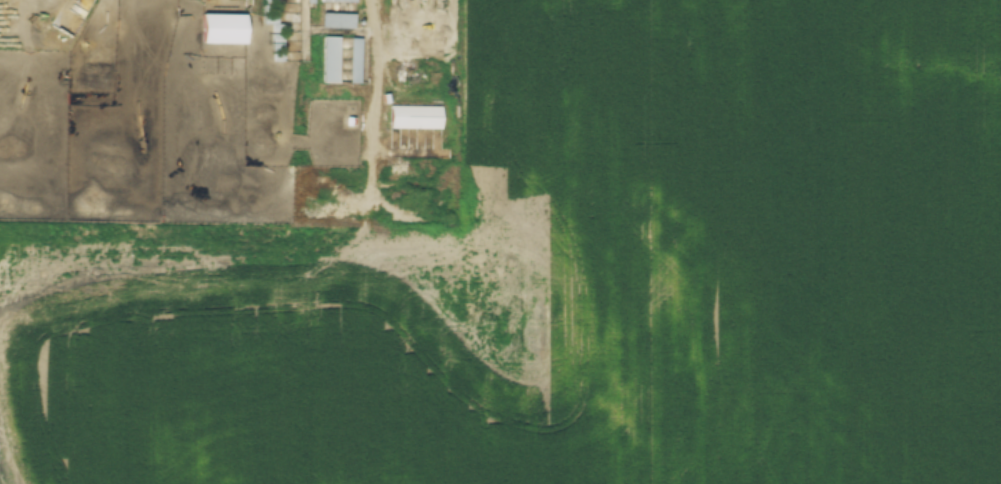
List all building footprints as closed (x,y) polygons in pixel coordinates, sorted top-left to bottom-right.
[(277,23),(277,0),(263,0),(263,23),(277,23)] [(205,14),(246,15),(246,44),(204,43),(205,14)] [(321,84),(337,84),(337,37),(321,37),(321,84)] [(271,43),(271,62),(282,62),(282,43),(271,43)] [(441,129),(441,106),(389,106),(389,129),(441,129)]
